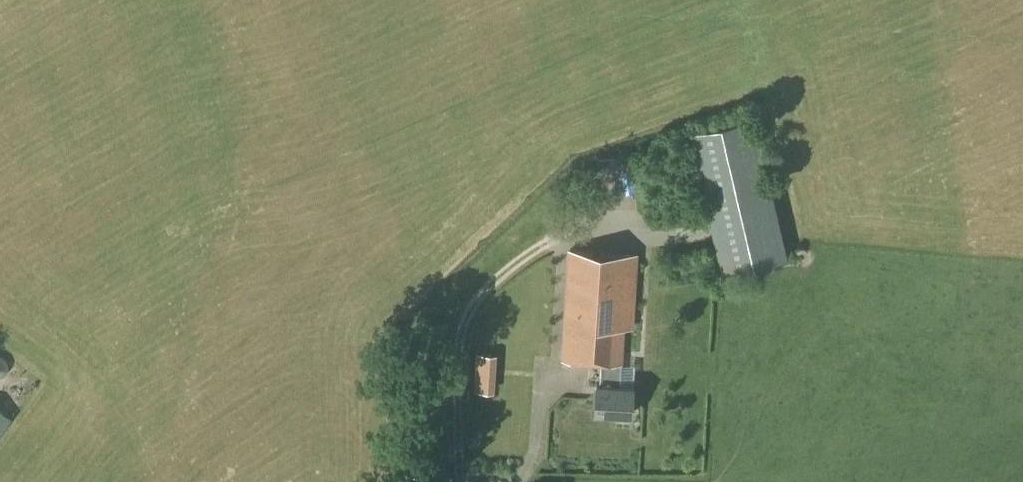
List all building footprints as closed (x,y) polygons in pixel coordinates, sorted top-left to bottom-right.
[(723,273),(787,258),(753,117),(689,131),(723,273)] [(631,327),(636,255),(570,250),(566,301),(563,360),(601,362),(600,384),(597,384),(595,412),(632,414),(633,386),(619,385),(621,363),(622,363),(624,327),(631,327)] [(19,411),(0,396),(0,435),(19,411)]
